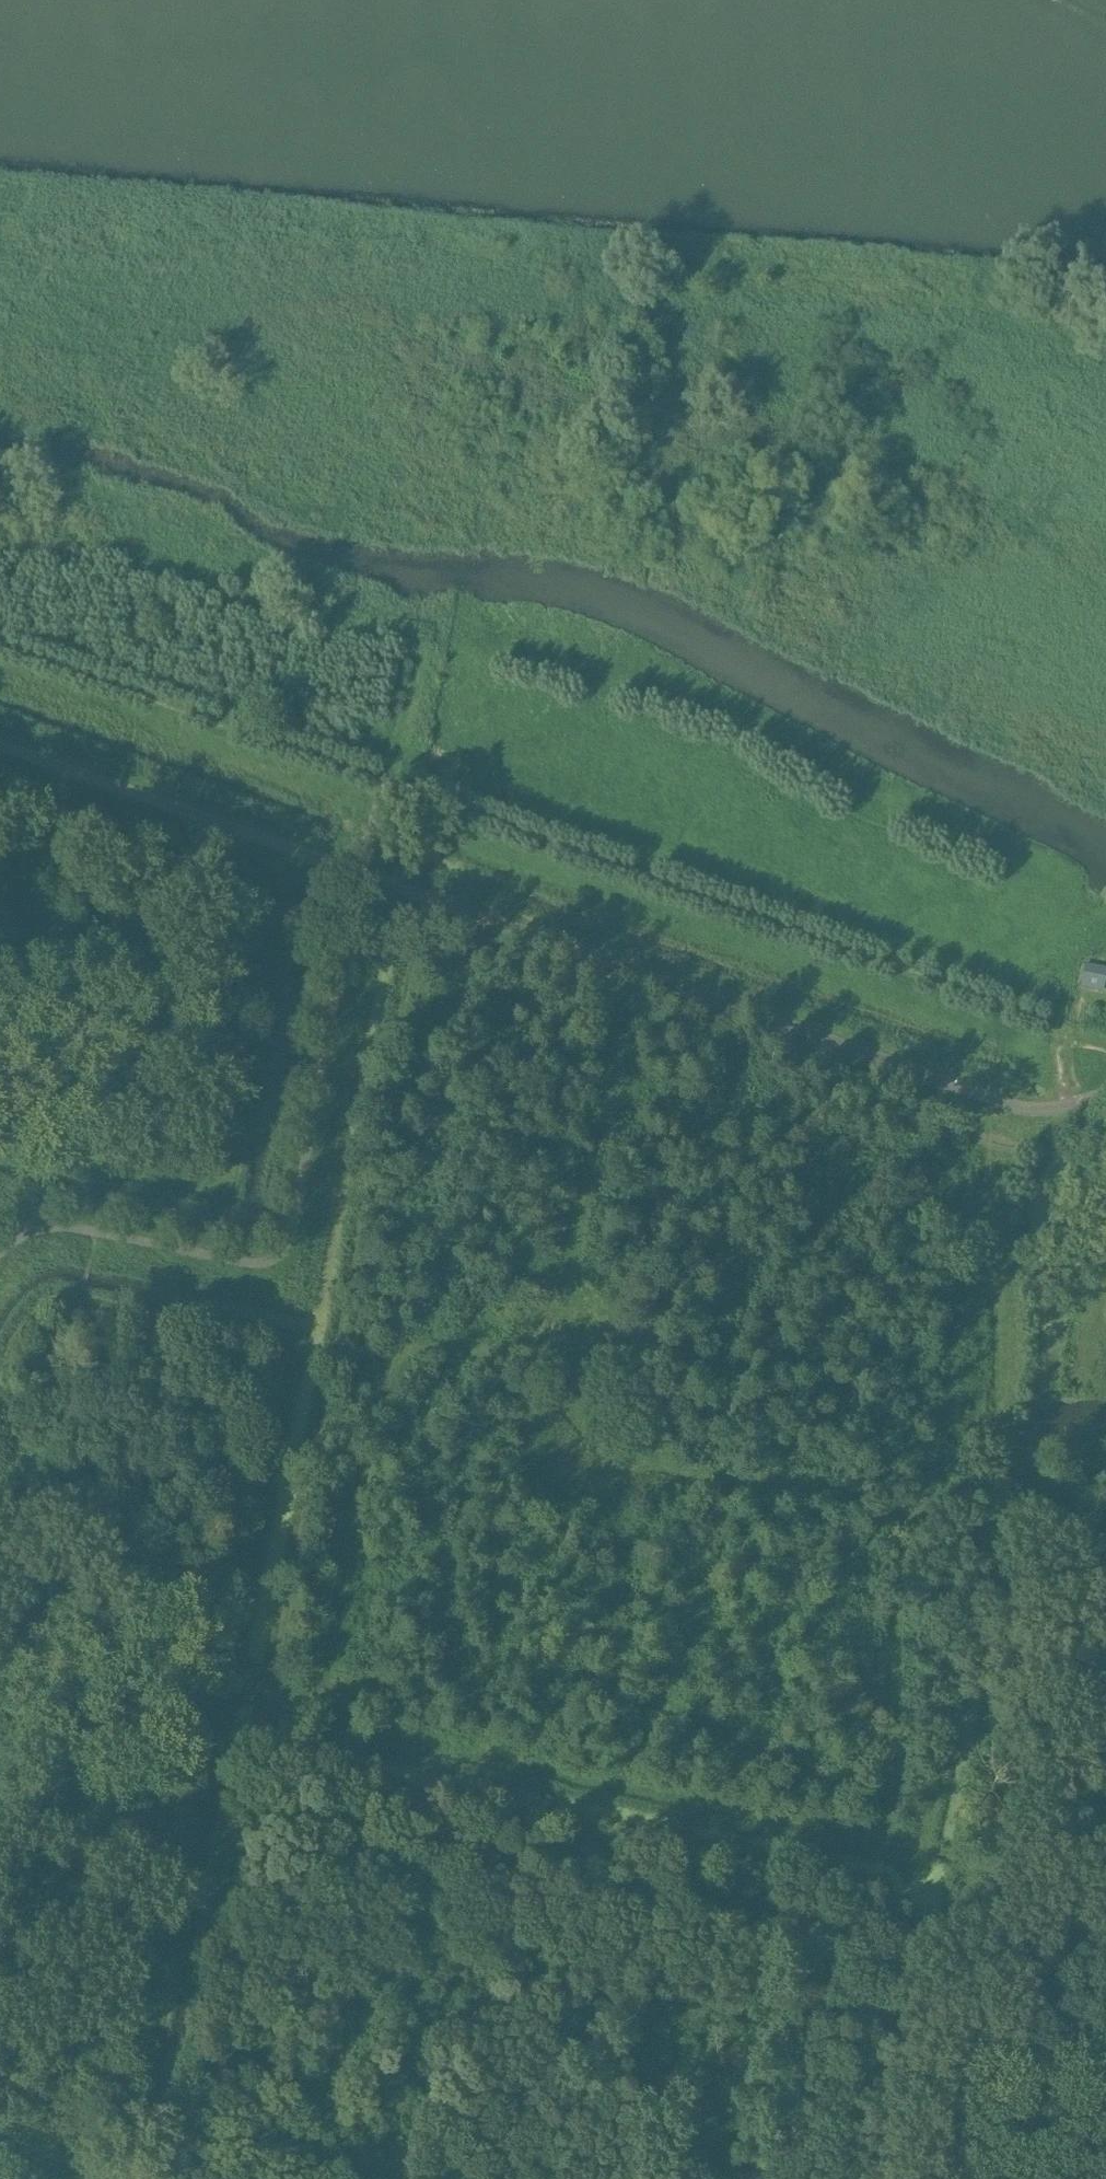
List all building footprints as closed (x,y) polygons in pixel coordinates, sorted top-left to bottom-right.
[(1104,990),(1105,973),(1105,965),(1083,962),(1079,986),(1104,990)]
